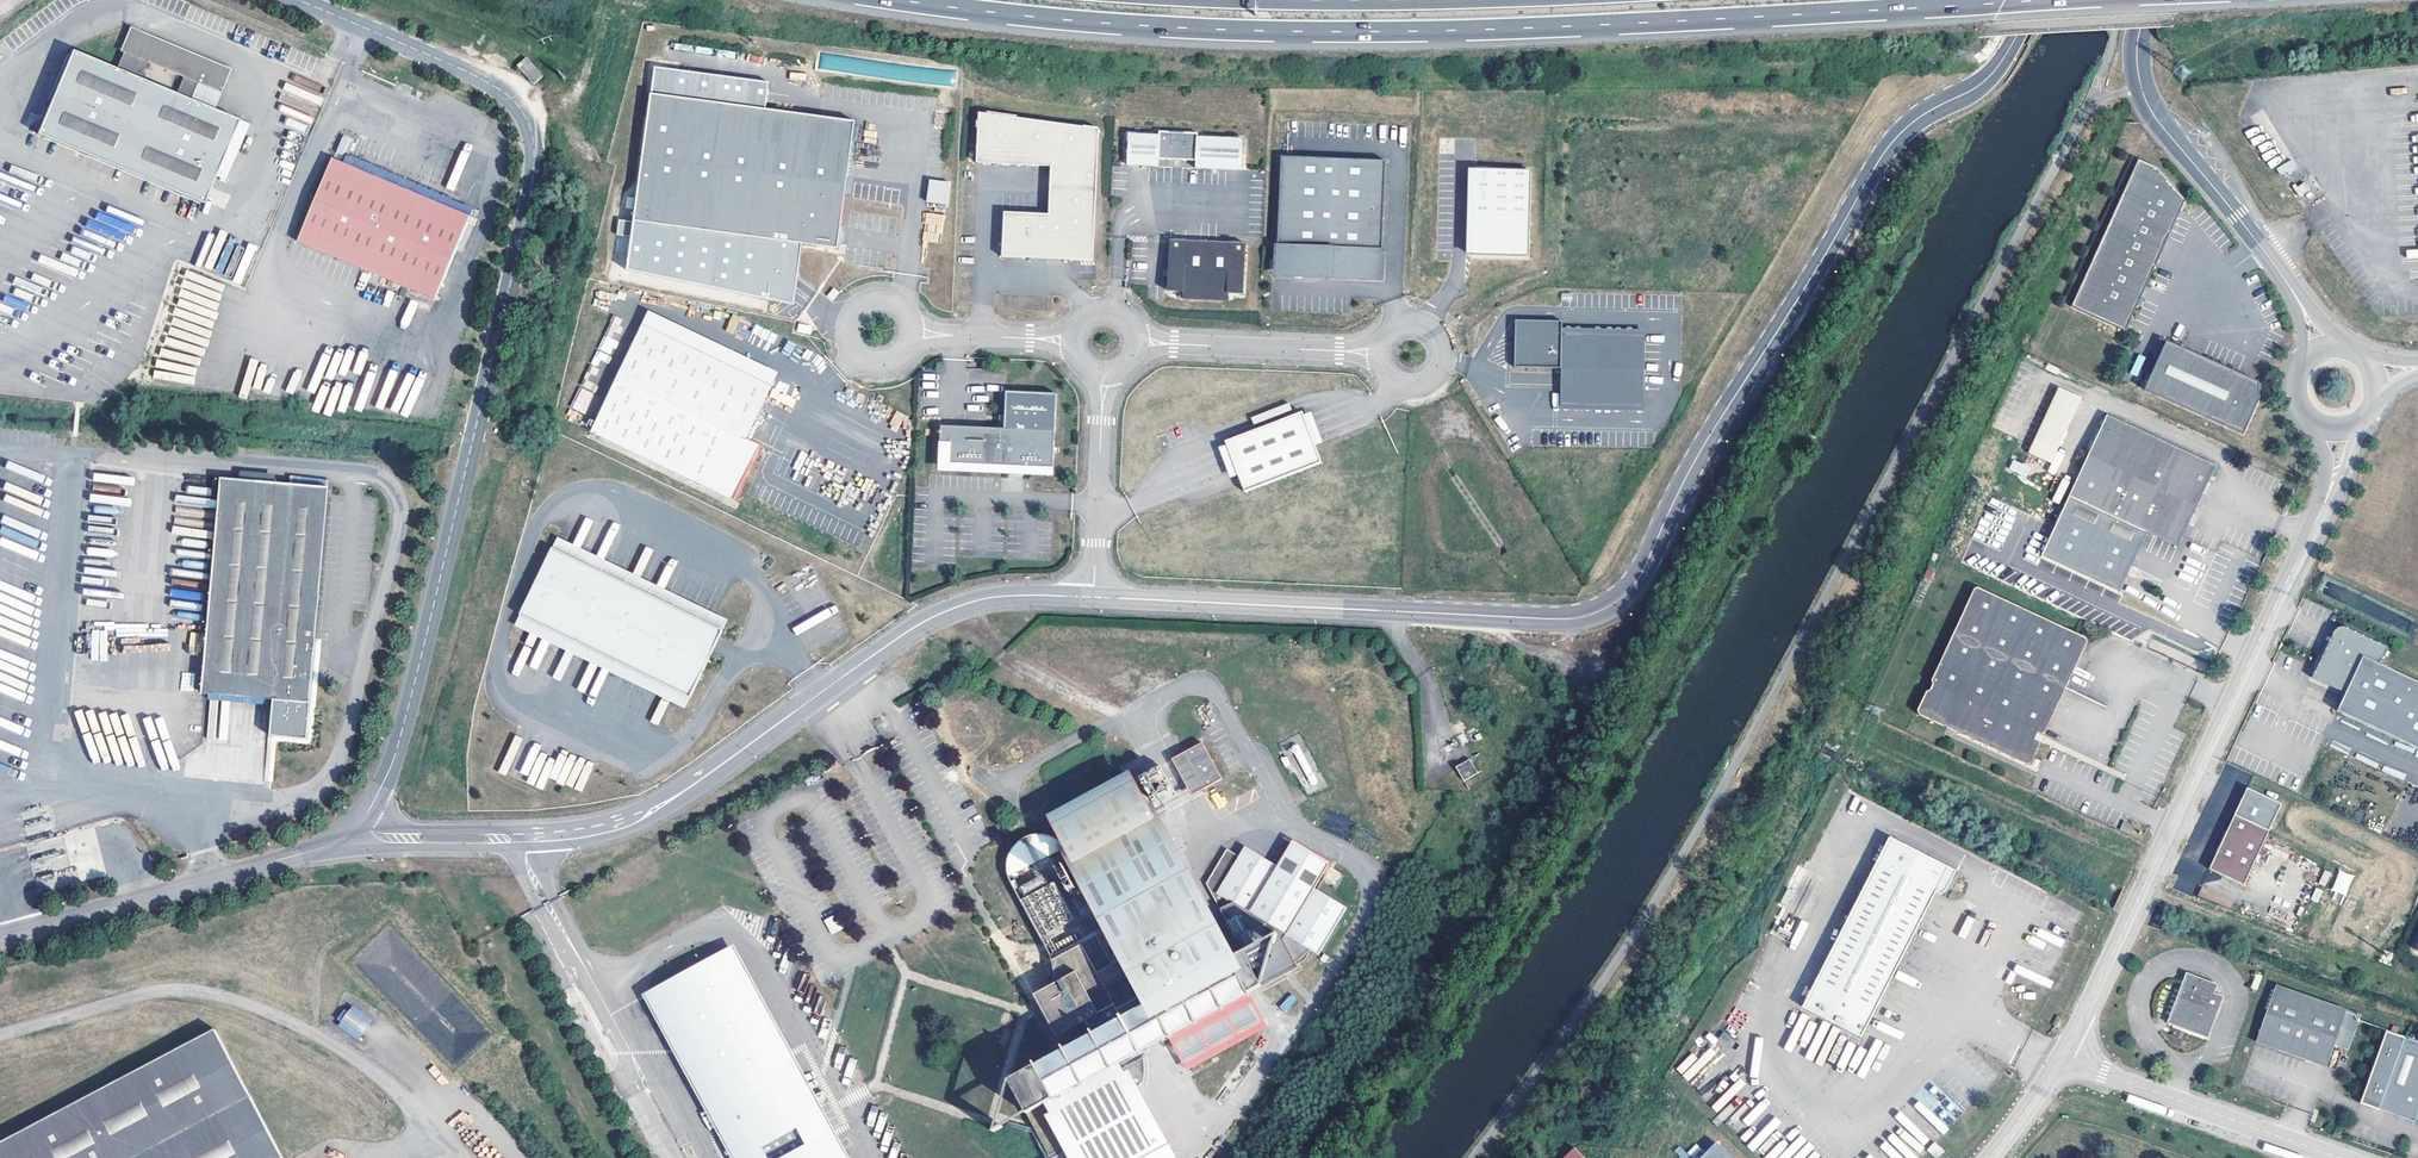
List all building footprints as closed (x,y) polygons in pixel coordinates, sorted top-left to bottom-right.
[(251,123),(215,109),(231,68),(129,27),(119,51),(123,52),(117,67),(71,49),(37,133),(203,202),(214,177),(227,182),(251,123)] [(542,76),(527,58),(518,65),(534,84),(542,76)] [(860,126),(660,96),(644,224),(845,253),(860,126)] [(1100,131),(980,115),(978,166),(1053,169),(1051,217),(1006,215),(1004,259),(1095,263),(1100,131)] [(1161,134),(1131,133),(1129,165),(1160,166),(1160,158),(1198,160),(1197,167),(1243,169),(1245,138),(1200,136),(1200,132),(1161,130),(1161,134)] [(301,244),(434,299),(462,229),(468,232),(472,223),(474,224),(477,216),(468,213),(472,204),(351,156),(352,152),(348,151),(354,135),(335,133),(330,144),(326,143),(322,151),(326,152),(317,176),(326,179),(301,244)] [(1382,278),(1387,160),(1283,155),(1278,271),(1304,272),(1304,274),(1382,278)] [(2188,201),(2161,169),(2141,160),(2073,307),(2128,332),(2188,201)] [(1527,168),(1473,168),(1473,255),(1527,256),(1527,168)] [(928,179),(926,202),(948,204),(950,180),(928,179)] [(2311,190),(2306,182),(2296,188),(2302,197),(2311,190)] [(1184,292),(1184,298),(1230,299),(1231,294),(1246,294),(1248,244),(1171,240),(1169,291),(1184,292)] [(723,300),(725,288),(677,281),(676,292),(723,300)] [(652,310),(646,323),(775,385),(781,373),(652,310)] [(1563,320),(1515,318),(1514,365),(1561,367),(1560,385),(1644,387),(1645,352),(1562,349),(1562,333),(1563,320)] [(775,385),(646,323),(594,431),(737,501),(764,445),(749,439),(775,385)] [(799,324),(798,331),(809,334),(811,326),(799,324)] [(1562,349),(1645,352),(1645,335),(1562,333),(1562,349)] [(2169,341),(2146,390),(2245,436),(2261,401),(2261,384),(2169,341)] [(2137,354),(2132,374),(2138,375),(2143,356),(2137,354)] [(1643,404),(1644,387),(1560,385),(1560,401),(1643,404)] [(585,414),(593,394),(582,389),(573,409),(585,414)] [(2081,399),(2060,389),(2029,454),(2051,464),(2081,399)] [(1005,428),(1055,431),(1057,394),(1007,391),(1005,428)] [(2177,545),(2217,462),(2108,410),(2067,493),(2058,514),(2139,551),(2148,531),(2177,545)] [(1303,412),(1226,441),(1245,493),(1322,463),(1303,412)] [(1005,428),(942,425),(940,464),(1003,467),(1003,473),(1031,475),(1031,469),(1053,470),(1055,431),(1005,428)] [(2026,476),(2031,469),(2015,461),(2011,469),(2026,476)] [(330,488),(221,478),(203,694),(275,700),(312,703),(330,488)] [(2139,551),(2058,514),(2041,551),(2122,589),(2139,551)] [(560,536),(555,547),(724,629),(728,620),(560,536)] [(555,547),(523,613),(692,696),(724,629),(555,547)] [(2088,639),(2047,620),(1985,587),(1973,588),(1916,714),(2030,765),(2051,730),(2090,643),(2088,639)] [(692,696),(523,613),(517,626),(685,708),(692,696)] [(2314,675),(2347,691),(2340,709),(2417,745),(2417,680),(2381,663),(2388,647),(2348,627),(2335,633),(2314,675)] [(976,634),(960,642),(965,653),(981,646),(976,634)] [(312,703),(275,700),(272,737),(309,740),(312,703)] [(1203,742),(1185,752),(1204,788),(1222,779),(1203,742)] [(1185,752),(1173,758),(1192,795),(1204,788),(1185,752)] [(1469,758),(1455,767),(1463,781),(1478,772),(1469,758)] [(1053,1012),(1075,1028),(1086,1023),(1092,1036),(1009,1081),(1051,1157),(1144,1157),(1164,1147),(1121,1062),(1168,1036),(1248,993),(1229,959),(1132,780),(1052,824),(1109,928),(1096,936),(1112,965),(1097,972),(1083,944),(1051,960),(1054,976),(1051,985),(1053,1012)] [(2281,804),(2248,788),(2235,816),(2268,831),(2281,804)] [(2235,816),(2209,869),(2244,886),(2268,831),(2235,816)] [(1961,874),(1895,839),(1805,1008),(1864,1039),(1942,891),(1949,895),(1961,874)] [(1289,842),(1275,866),(1312,888),(1326,864),(1289,842)] [(1317,954),(1345,907),(1312,888),(1275,866),(1242,847),(1236,856),(1224,850),(1204,884),(1242,952),(1261,986),(1297,966),(1295,962),(1302,959),(1309,949),(1317,954)] [(1076,889),(1064,866),(1058,870),(1070,893),(1076,889)] [(2340,869),(2331,890),(2345,895),(2354,875),(2340,869)] [(1071,921),(1052,882),(1024,897),(1044,935),(1071,921)] [(845,928),(838,913),(826,920),(833,934),(845,928)] [(1079,939),(1076,933),(1051,945),(1054,953),(1079,939)] [(1229,959),(1248,993),(1261,986),(1242,952),(1229,959)] [(724,953),(651,992),(741,1157),(836,1157),(724,953)] [(2215,987),(2213,986),(2191,977),(2187,986),(2183,985),(2170,1019),(2173,1025),(2207,1038),(2221,999),(2212,995),(2215,987)] [(1053,1012),(1051,985),(1033,995),(1056,1037),(1075,1028),(1053,1012)] [(2364,1018),(2280,988),(2259,1046),(2331,1072),(2339,1048),(2353,1053),(2364,1018)] [(1248,993),(1168,1036),(1176,1051),(1256,1008),(1248,993)] [(1290,994),(1279,1007),(1286,1012),(1296,999),(1290,994)] [(396,1005),(454,1065),(467,1052),(463,1048),(468,1043),(473,1048),(489,1033),(470,1014),(444,1039),(426,1020),(427,1019),(405,996),(396,1005)] [(337,1024),(356,1040),(372,1021),(353,1005),(337,1024)] [(0,1144),(0,1157),(284,1157),(216,1032),(0,1144)] [(1710,1046),(1715,1053),(1723,1047),(1712,1032),(1706,1037),(1712,1044),(1710,1046)] [(2409,1040),(2391,1033),(2365,1104),(2383,1111),(2383,1110),(2417,1123),(2417,1043),(2409,1040)] [(1201,1067),(1197,1060),(1189,1065),(1192,1072),(1201,1067)] [(1701,1157),(1731,1157),(1716,1143),(1701,1157)] [(1928,1152),(1936,1157),(1939,1157),(1945,1151),(1936,1143),(1928,1152)] [(1575,1148),(1565,1157),(1586,1157),(1575,1148)]
